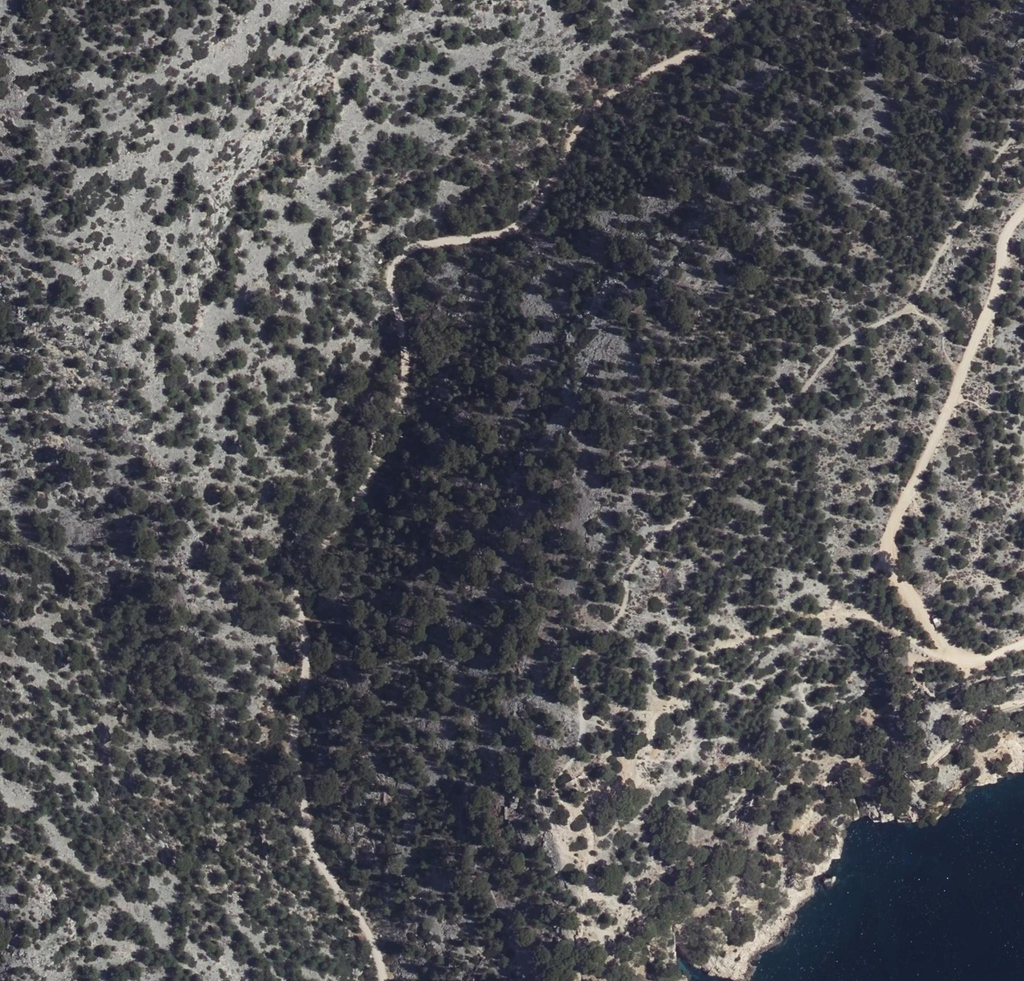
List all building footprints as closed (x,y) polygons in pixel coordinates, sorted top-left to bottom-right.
[(597,767),(559,786),(567,801),(604,783),(597,767)]
